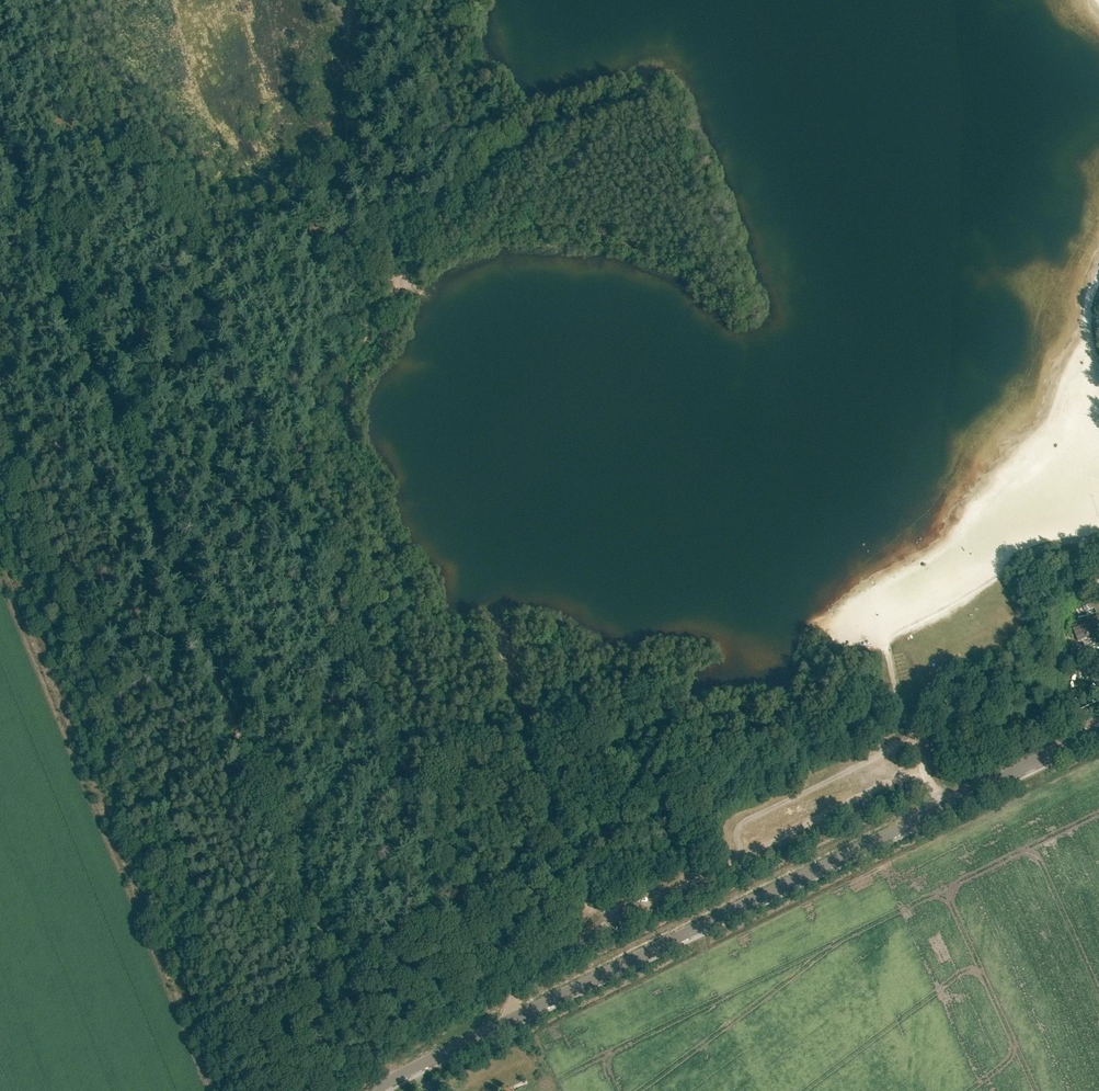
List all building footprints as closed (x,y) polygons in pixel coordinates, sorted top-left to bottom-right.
[(1097,592),(1089,596),(1097,614),(1071,625),(1078,640),(1098,631),(1098,596),(1097,592)]
